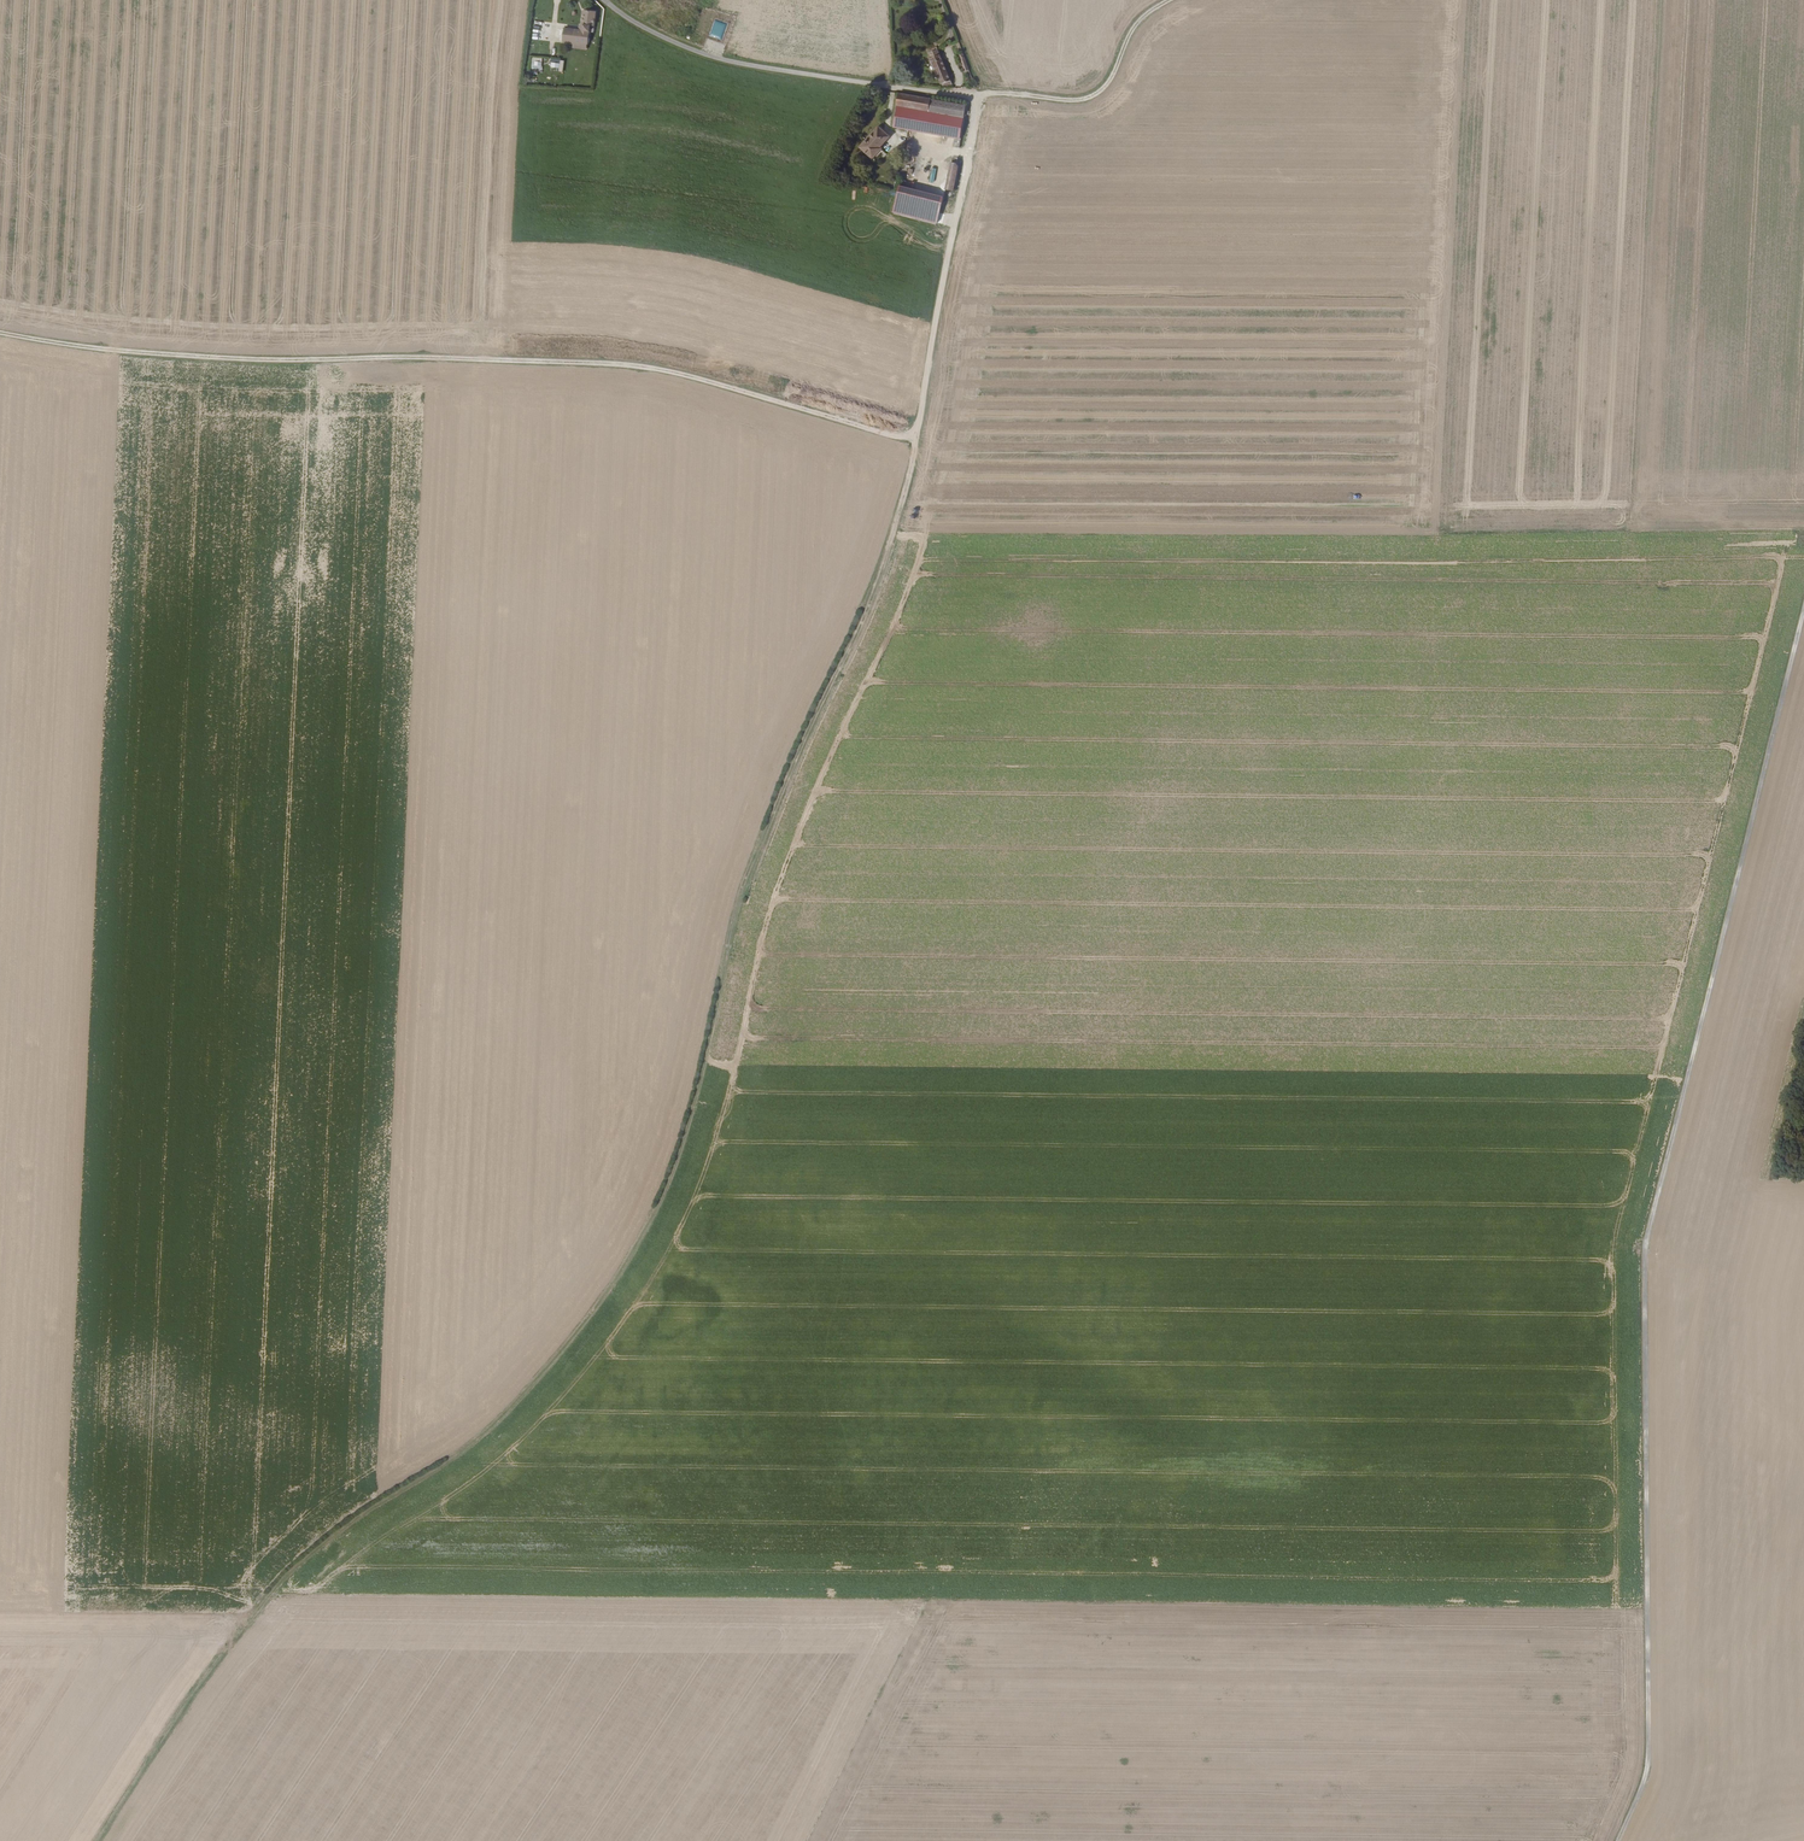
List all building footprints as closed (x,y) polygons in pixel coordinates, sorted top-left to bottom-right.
[(550,15),(551,7),(533,4),(532,12),(550,15)] [(584,11),(582,31),(593,33),(596,12),(584,11)] [(942,85),(950,84),(935,46),(930,48),(932,50),(927,53),(939,84),(941,83),(942,85)] [(540,70),(541,58),(531,57),(530,69),(540,70)] [(550,68),(559,68),(559,72),(563,72),(563,59),(551,59),(550,68)] [(925,102),(897,97),(894,110),(922,115),(925,102)] [(925,102),(922,115),(894,110),(888,130),(917,135),(958,142),(964,107),(926,100),(925,102)] [(878,148),(887,138),(878,130),(861,149),(872,160),(880,150),(878,148)] [(953,168),(955,162),(955,163),(955,161),(951,161),(951,166),(948,165),(941,191),(942,191),(948,193),(954,169),(953,168)] [(942,198),(900,186),(898,192),(893,211),(894,212),(894,214),(934,224),(934,222),(936,222),(942,198)]
